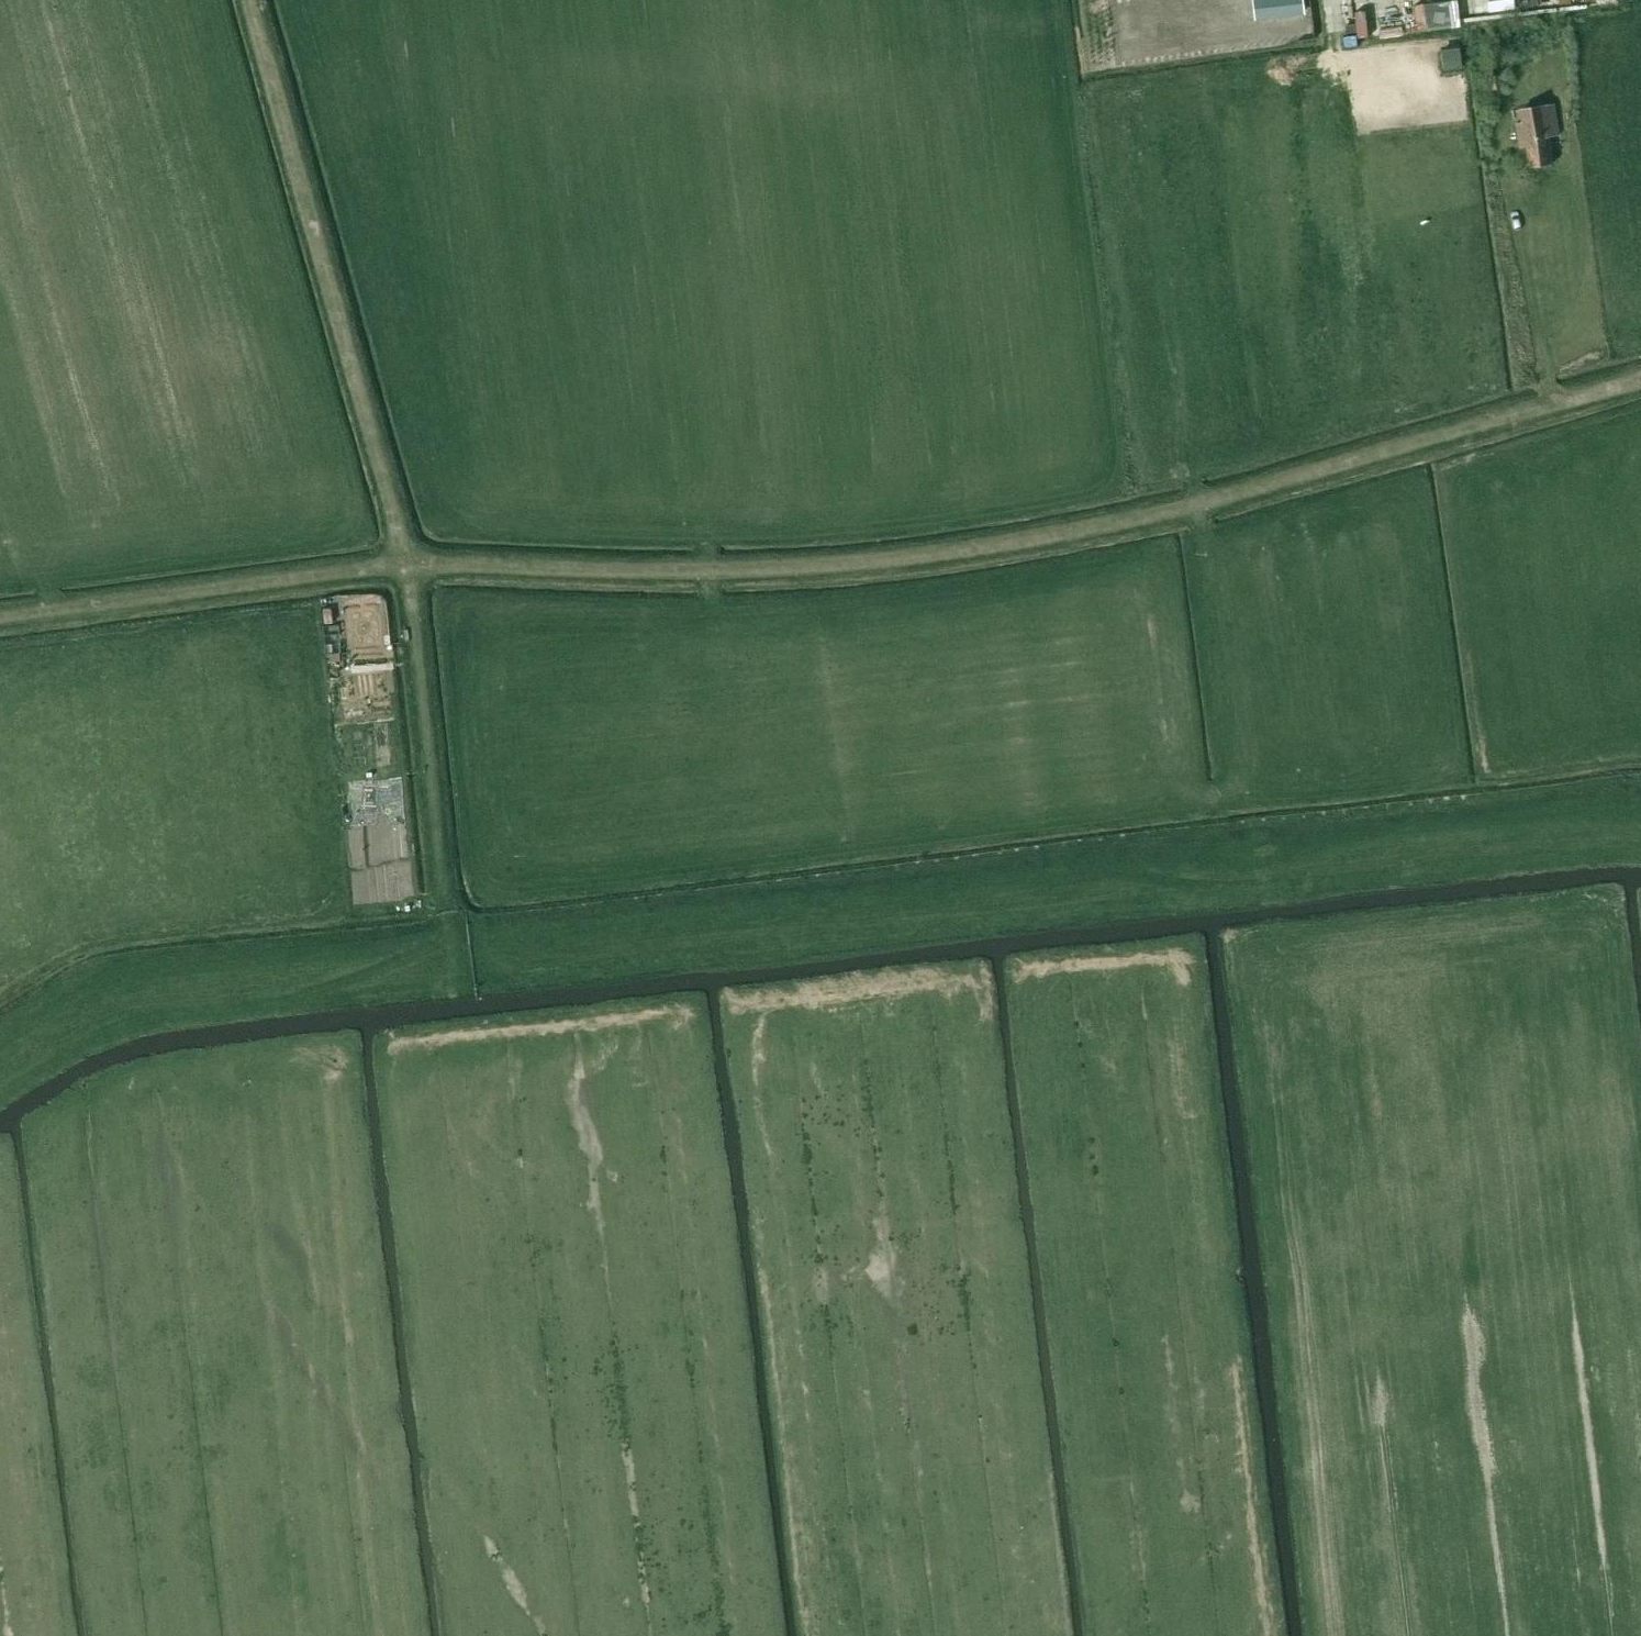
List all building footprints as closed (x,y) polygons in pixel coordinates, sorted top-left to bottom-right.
[(1263,4),(1278,2),(1279,11),(1303,8),(1303,0),(1263,0),(1263,4)] [(1488,66),(1490,77),(1501,76),(1500,65),(1488,66)] [(1518,149),(1524,148),(1527,168),(1551,164),(1546,135),(1558,133),(1552,101),(1518,107),(1520,120),(1513,121),(1518,149)] [(330,656),(331,663),(341,662),(340,655),(330,656)] [(416,903),(414,857),(351,859),(352,906),(416,903)]
